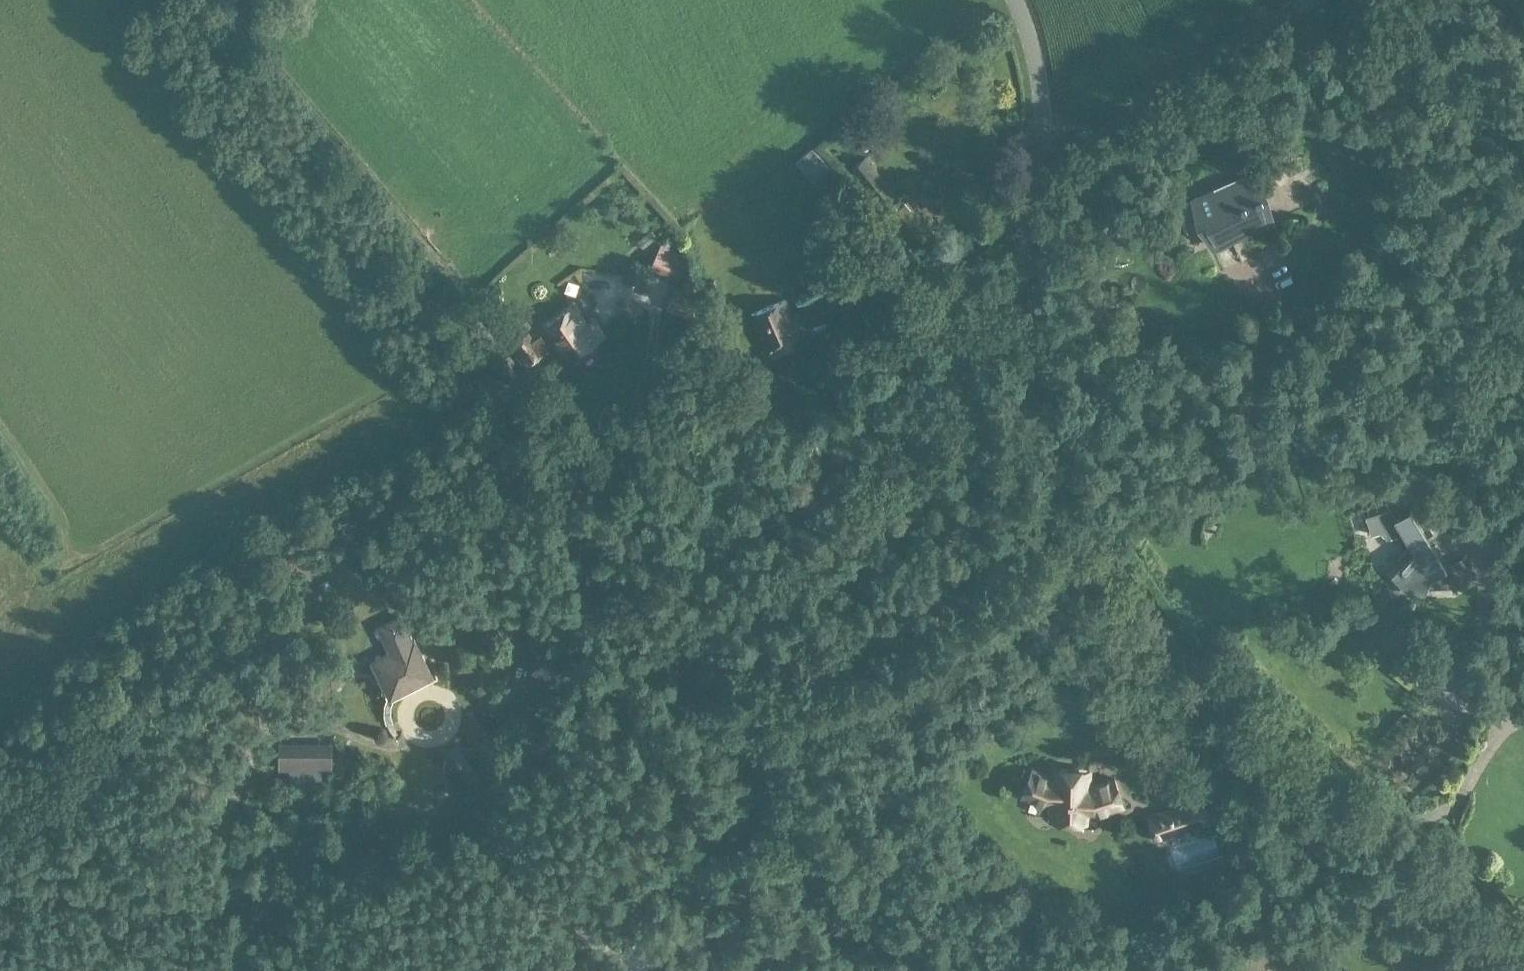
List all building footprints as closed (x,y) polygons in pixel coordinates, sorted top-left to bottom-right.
[(796,160),(838,205),(854,189),(813,145),(796,160)] [(866,155),(852,167),(885,209),(886,208),(897,222),(893,225),(909,245),(920,236),(923,239),(928,239),(932,235),(934,231),(932,227),(906,192),(900,197),(866,155)] [(1214,244),(1272,219),(1252,173),(1194,198),(1214,244)] [(667,306),(692,319),(703,297),(698,295),(703,285),(688,277),(683,287),(678,284),(667,306)] [(718,290),(714,279),(703,282),(706,294),(718,290)] [(814,295),(805,299),(811,319),(840,308),(861,300),(874,295),(857,279),(824,291),(821,282),(810,286),(814,295)] [(617,310),(635,322),(644,308),(626,297),(617,310)] [(798,313),(793,315),(786,300),(752,315),(769,352),(778,348),(776,344),(806,330),(798,313)] [(528,332),(513,342),(528,363),(542,354),(542,353),(555,343),(561,352),(567,361),(597,340),(598,341),(605,336),(594,321),(588,325),(574,305),(543,326),(546,330),(532,339),(528,332)] [(1353,496),(1341,502),(1347,514),(1359,509),(1353,496)] [(1427,586),(1452,586),(1453,589),(1465,582),(1458,572),(1450,577),(1444,568),(1447,566),(1428,535),(1433,532),(1425,518),(1419,522),(1411,508),(1394,518),(1391,508),(1367,515),(1372,533),(1381,531),(1386,536),(1403,532),(1414,551),(1401,565),(1402,567),(1394,575),(1412,591),(1425,590),(1427,586)] [(402,615),(380,626),(391,649),(374,658),(392,693),(433,672),(416,638),(414,639),(402,615)] [(282,768),(332,768),(332,746),(282,746),(282,768)] [(1088,813),(1097,812),(1123,803),(1114,777),(1091,785),(1088,784),(1089,768),(1054,767),(1054,775),(1051,775),(1032,767),(1021,794),(1042,803),(1051,804),(1053,819),(1088,820),(1088,813)] [(1155,841),(1208,821),(1201,800),(1169,812),(1169,814),(1148,822),(1155,841)] [(1180,851),(1209,838),(1202,825),(1174,838),(1180,851)]
